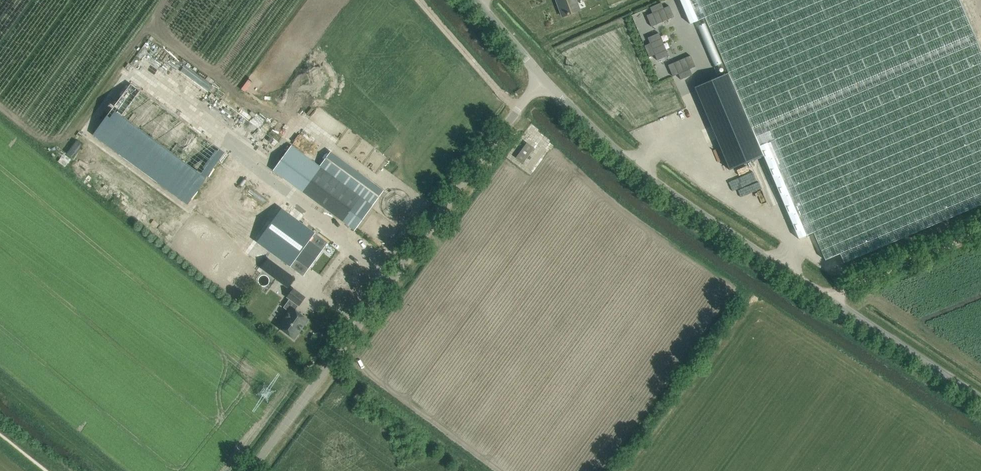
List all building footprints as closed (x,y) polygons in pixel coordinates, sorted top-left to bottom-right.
[(575,0),(559,0),(561,7),(559,8),(563,17),(579,10),(575,0)] [(652,13),(647,15),(651,27),(674,17),(669,6),(664,8),(661,2),(650,7),(652,13)] [(650,43),(644,46),(649,57),(655,55),(657,60),(668,55),(659,33),(648,38),(650,43)] [(690,55),(668,65),(673,76),(678,74),(681,80),(692,75),(690,69),(695,66),(690,55)] [(728,73),(694,87),(730,170),(763,156),(728,73)] [(127,83),(90,136),(187,203),(216,162),(239,178),(247,166),(127,83)] [(534,148),(527,143),(516,158),(523,163),(534,148)] [(320,167),(292,146),(273,170),(354,230),(357,227),(356,226),(382,190),(380,192),(372,187),(375,184),(374,184),(373,186),(330,155),(331,153),(331,152),(320,167)] [(282,208),(257,241),(290,265),(296,258),(309,267),(322,249),(309,240),(315,232),(282,208)] [(270,260),(265,267),(267,268),(265,271),(279,281),(286,272),(270,260)] [(343,278),(340,282),(346,287),(349,283),(343,278)] [(294,339),(308,320),(295,310),(298,305),(299,305),(305,297),(293,289),(287,297),(290,299),(283,307),(289,311),(277,327),(294,339)]
